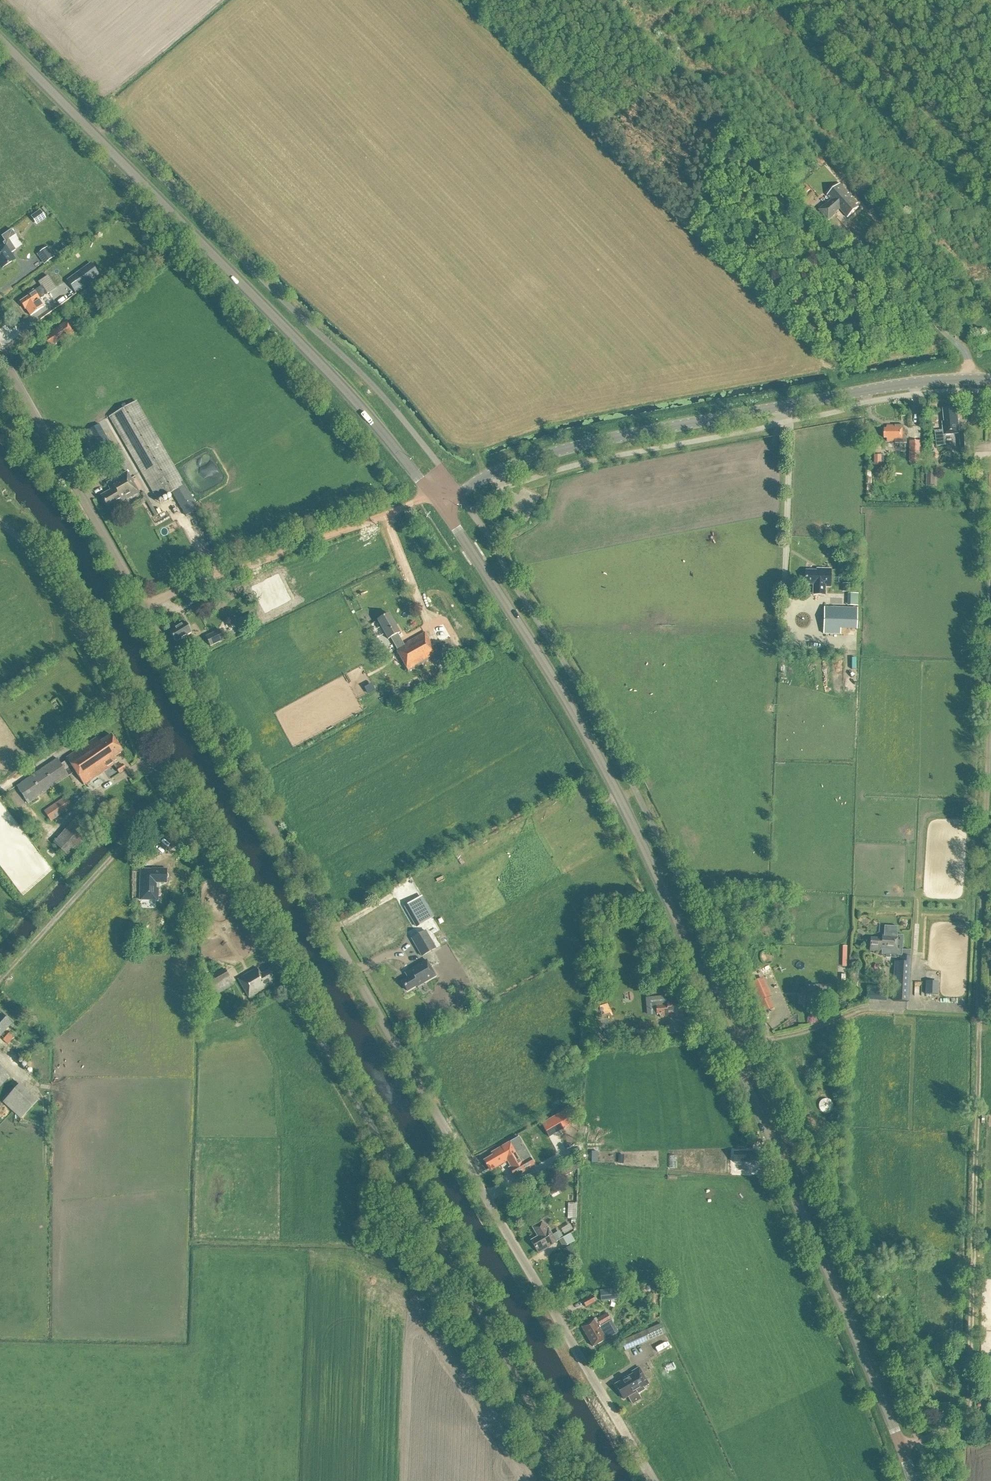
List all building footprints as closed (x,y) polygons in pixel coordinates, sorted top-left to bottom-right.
[(849,194),(840,184),(827,196),(831,201),(827,204),(826,203),(818,211),(829,222),(837,215),(836,214),(840,210),(848,219),(859,208),(857,206),(859,204),(853,197),(851,198),(848,195),(849,194)] [(47,219),(41,210),(32,217),(38,225),(47,219)] [(15,260),(11,254),(16,251),(9,240),(16,236),(12,230),(2,237),(5,242),(3,244),(4,245),(0,247),(0,268),(1,270),(15,260)] [(62,245),(54,250),(58,255),(65,250),(62,245)] [(45,265),(55,258),(47,248),(37,255),(45,265)] [(75,291),(87,283),(81,275),(70,283),(75,291)] [(47,295),(42,286),(33,292),(33,291),(28,294),(30,296),(20,302),(25,310),(26,310),(30,317),(44,308),(39,300),(47,295)] [(97,292),(94,286),(79,294),(83,300),(97,292)] [(60,344),(75,334),(67,322),(43,338),(50,348),(59,342),(60,344)] [(171,494),(185,485),(136,402),(109,417),(158,501),(171,494)] [(943,423),(944,433),(959,431),(957,408),(943,410),(945,422),(943,423)] [(908,437),(908,431),(904,431),(904,426),(887,426),(888,430),(885,430),(885,439),(888,439),(887,442),(895,442),(895,444),(907,444),(907,437),(908,437)] [(947,445),(946,435),(937,435),(937,445),(947,445)] [(960,436),(961,454),(971,454),(970,435),(960,436)] [(910,442),(909,463),(925,464),(925,448),(921,448),(921,442),(910,442)] [(928,469),(928,485),(937,485),(937,469),(928,469)] [(121,503),(139,493),(127,473),(106,484),(110,491),(100,496),(108,510),(121,502),(121,503)] [(198,509),(185,485),(171,494),(184,517),(198,509)] [(146,491),(142,493),(154,515),(158,513),(146,491)] [(806,571),(805,585),(813,585),(813,595),(825,596),(825,588),(830,588),(831,570),(817,569),(816,571),(806,571)] [(200,606),(207,602),(201,592),(194,597),(200,606)] [(857,630),(857,608),(824,607),(823,634),(840,635),(840,629),(857,630)] [(390,638),(397,650),(396,650),(408,672),(437,655),(425,633),(407,643),(407,644),(404,646),(398,634),(399,633),(389,615),(377,621),(388,640),(390,638)] [(186,623),(170,633),(176,643),(191,634),(186,623)] [(232,627),(223,631),(226,637),(235,633),(232,627)] [(210,647),(224,641),(219,630),(205,637),(210,647)] [(61,765),(57,759),(17,787),(28,804),(67,777),(68,779),(76,774),(84,785),(115,765),(113,763),(117,761),(115,758),(122,752),(111,736),(101,743),(97,738),(66,759),(68,761),(61,765)] [(123,765),(117,769),(120,774),(127,770),(123,765)] [(44,812),(51,822),(72,808),(65,798),(44,812)] [(81,814),(54,843),(69,857),(96,827),(81,814)] [(158,884),(166,884),(167,870),(152,870),(152,871),(140,870),(139,901),(157,901),(158,884)] [(416,928),(434,918),(422,897),(404,907),(416,928)] [(871,947),(870,951),(881,952),(881,954),(909,957),(909,951),(901,950),(902,937),(896,936),(896,929),(883,928),(883,935),(882,935),(882,940),(871,939),(870,947),(871,947)] [(412,939),(422,957),(436,949),(426,931),(412,939)] [(900,956),(900,962),(894,962),(892,1002),(909,1003),(912,957),(900,956)] [(409,978),(402,982),(408,992),(417,987),(436,977),(427,961),(406,973),(409,978)] [(249,999),(276,983),(269,970),(261,975),(257,968),(238,980),(249,999)] [(225,970),(202,983),(211,999),(234,985),(225,970)] [(763,978),(748,985),(760,1015),(774,1009),(769,998),(771,997),(763,978)] [(927,980),(927,993),(940,993),(940,980),(927,980)] [(806,985),(806,989),(802,989),(802,997),(805,997),(805,1001),(830,1001),(830,991),(830,985),(806,985)] [(870,999),(888,999),(888,988),(870,988),(870,999)] [(660,1018),(682,1016),(681,999),(666,1000),(667,1006),(656,1007),(657,1015),(660,1015),(660,1018)] [(12,1024),(2,1014),(0,1016),(0,1037),(12,1024)] [(628,1032),(629,1042),(659,1039),(658,1029),(628,1032)] [(9,1033),(3,1041),(8,1045),(14,1038),(9,1033)] [(10,1076),(0,1067),(0,1087),(10,1076)] [(38,1101),(20,1085),(3,1102),(21,1119),(38,1101)] [(573,1124),(565,1111),(552,1118),(559,1132),(573,1124)] [(540,1143),(548,1138),(542,1128),(534,1132),(540,1143)] [(522,1162),(510,1142),(492,1153),(493,1156),(484,1161),(488,1168),(490,1167),(492,1170),(507,1161),(516,1177),(535,1166),(529,1157),(522,1162)] [(750,1153),(750,1152),(732,1152),(732,1163),(750,1163),(750,1162),(756,1162),(756,1153),(750,1153)] [(550,1175),(551,1178),(557,1175),(560,1180),(578,1170),(578,1164),(576,1161),(550,1175)] [(569,1202),(569,1218),(578,1218),(578,1202),(569,1202)] [(532,1228),(537,1237),(531,1241),(538,1254),(546,1250),(545,1249),(559,1240),(563,1248),(574,1242),(570,1234),(562,1239),(559,1232),(552,1236),(548,1228),(546,1229),(542,1222),(532,1228)] [(569,1247),(563,1251),(568,1259),(574,1256),(569,1247)] [(599,1291),(601,1302),(618,1300),(617,1289),(599,1291)] [(586,1308),(596,1302),(592,1296),(582,1302),(586,1308)] [(618,1333),(611,1321),(607,1314),(596,1320),(596,1319),(581,1327),(593,1347),(618,1333)] [(620,1342),(625,1351),(649,1341),(645,1331),(620,1342)] [(915,1371),(921,1369),(919,1360),(912,1362),(915,1371)] [(615,1385),(624,1400),(636,1392),(638,1394),(644,1390),(643,1388),(649,1385),(639,1368),(632,1372),(633,1374),(615,1385)]
